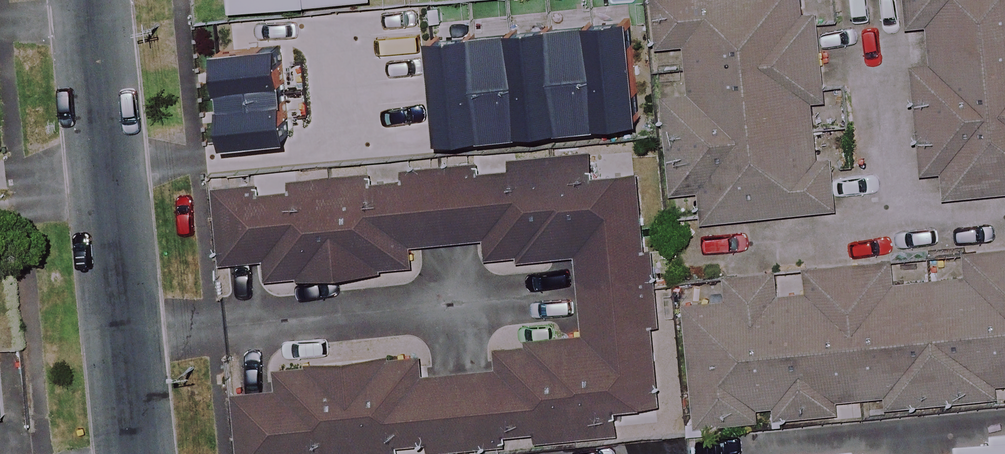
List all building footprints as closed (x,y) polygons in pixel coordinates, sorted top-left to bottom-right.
[(234,12),(362,0),(233,0),(234,12)] [(483,81),(539,80),(538,0),(482,0),(483,81)] [(616,0),(561,0),(563,62),(617,61),(616,28),(616,0)] [(818,0),(649,0),(652,49),(675,47),(684,195),(702,194),(704,221),(838,213),(834,145),(817,146),(815,102),(825,102),(818,0)] [(910,25),(927,23),(935,102),(916,104),(923,174),(943,172),(946,199),(1004,193),(1004,0),(907,0),(910,25)] [(481,129),(475,41),(258,58),(265,145),(481,129)] [(506,447),(504,436),(530,433),(532,445),(618,436),(615,413),(661,408),(639,174),(535,184),(534,164),(214,195),(220,264),(267,260),(269,283),(413,269),(411,246),(485,239),(487,262),(573,254),(581,338),(495,347),(497,373),(422,380),(420,357),(278,370),(280,391),(235,395),(241,453),(403,453),(403,445),(425,443),(426,453),(434,453),(506,447)] [(783,420),(842,415),(841,407),(1003,394),(1002,383),(1004,383),(1004,250),(967,253),(969,280),(896,286),(894,264),(727,277),(729,304),(686,308),(695,418),(782,411),(783,420)] [(959,438),(960,453),(1004,453),(1004,435),(959,438)]
